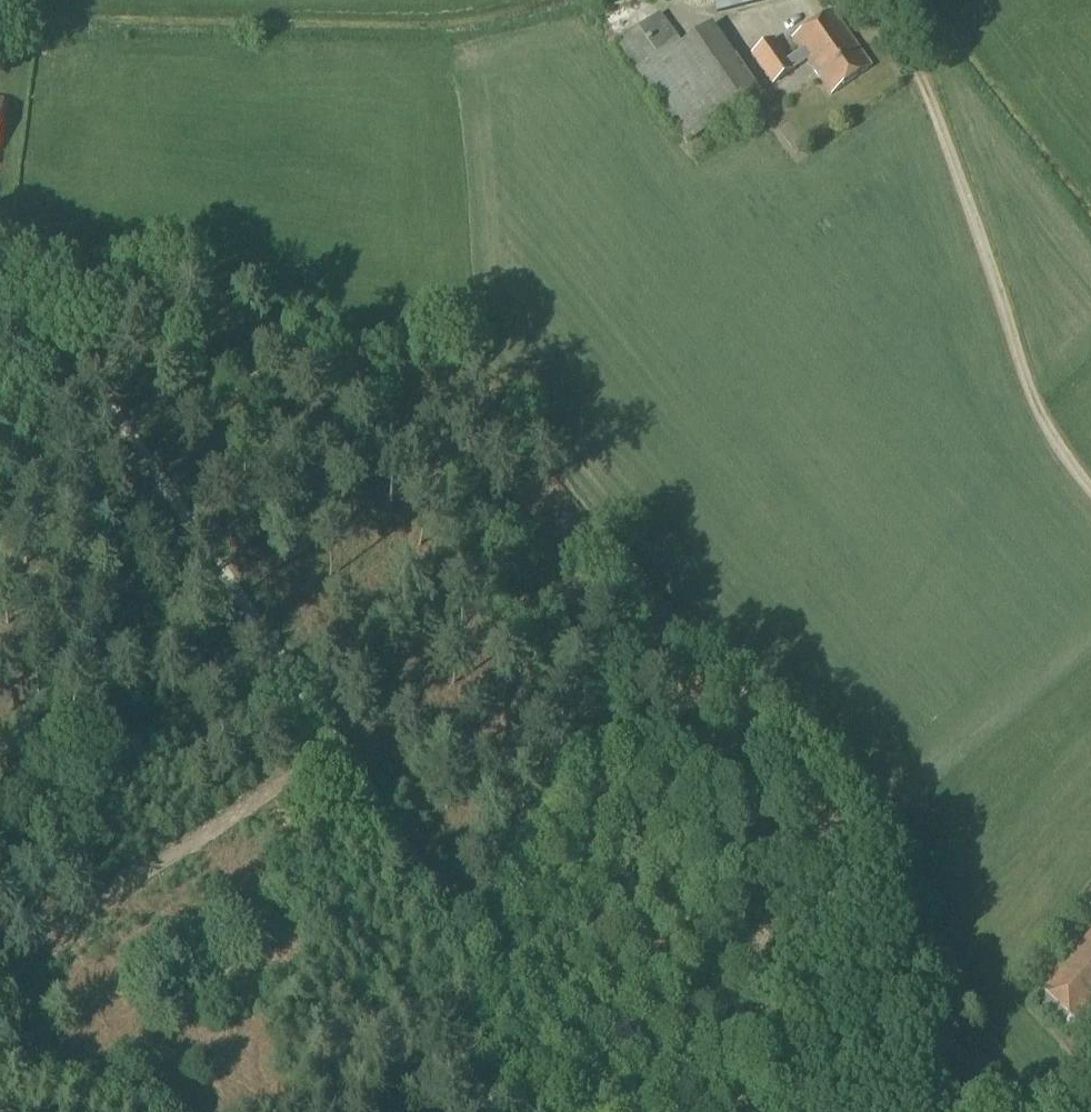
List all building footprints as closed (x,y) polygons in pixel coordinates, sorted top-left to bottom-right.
[(692,10),(715,4),(717,15),(779,0),(690,0),(692,10)] [(790,61),(796,68),(797,70),(807,62),(831,96),(872,67),(833,11),(792,41),(801,53),(790,61)] [(617,44),(688,145),(762,94),(712,26),(683,46),(662,14),(617,44)] [(750,56),(771,86),(796,68),(790,61),(774,39),(750,56)] [(1080,1029),(1090,1016),(1090,930),(1037,988),(1080,1029)]
